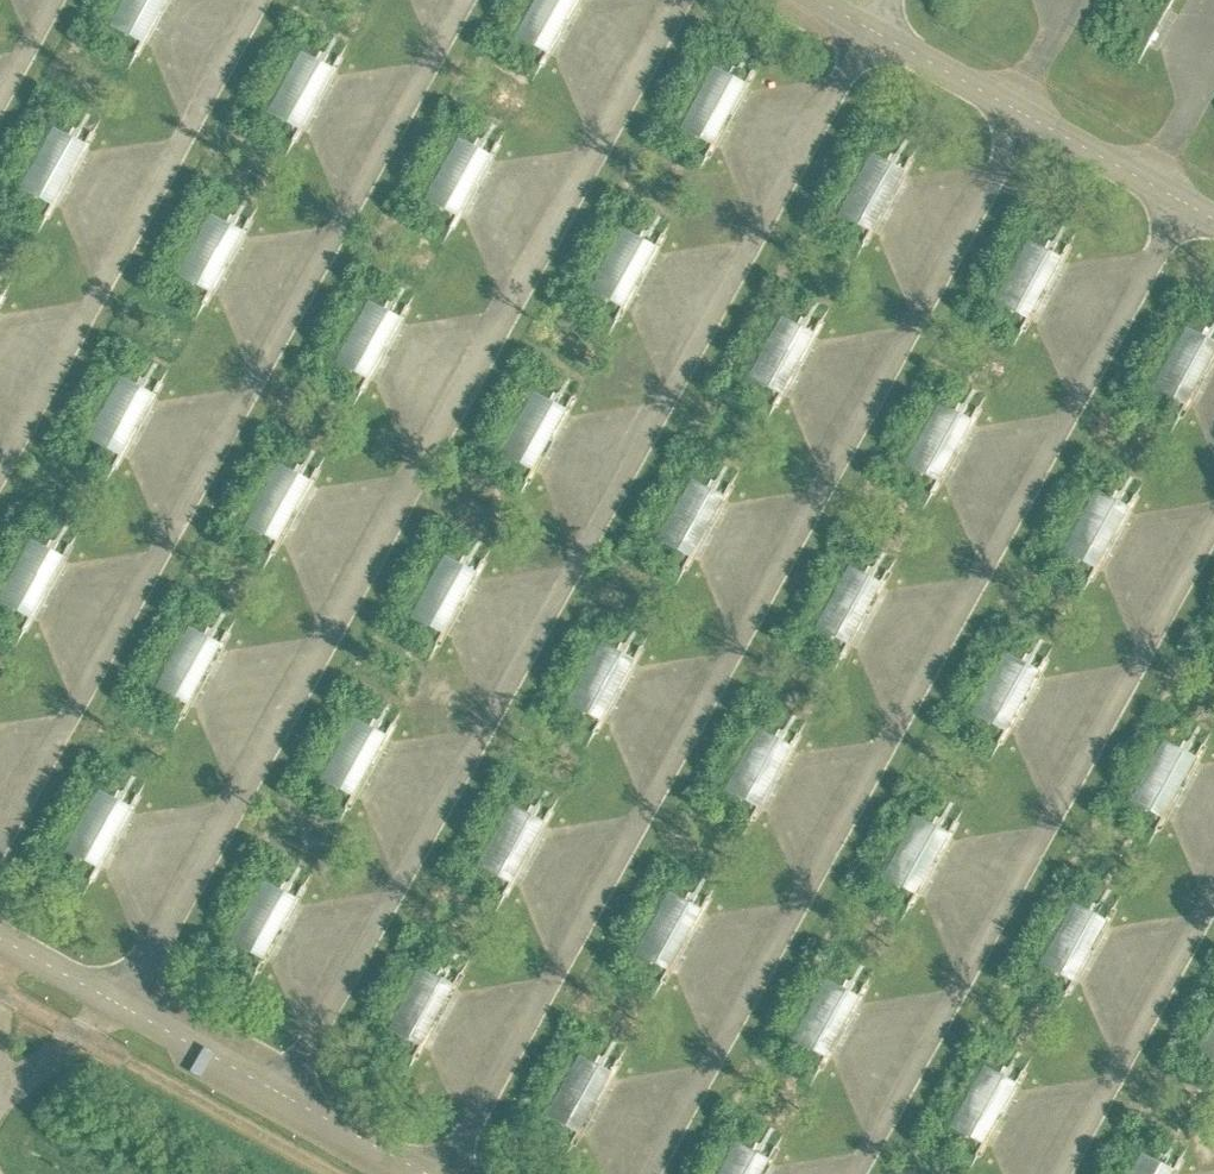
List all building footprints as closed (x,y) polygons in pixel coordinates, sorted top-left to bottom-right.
[(108,28),(141,45),(165,0),(124,0),(108,28)] [(515,39),(547,57),(578,0),(536,0),(515,39)] [(331,70),(299,53),(266,114),(298,132),(331,70)] [(745,85),(713,68),(679,129),(711,147),(745,85)] [(85,147),(52,130),(19,191),(51,209),(85,147)] [(491,158),(459,141),(425,202),(457,219),(491,158)] [(901,171),(869,154),(835,215),(867,233),(901,171)] [(242,234),(210,216),(176,277),(208,295),(242,234)] [(655,248),(623,231),(589,292),(622,310),(655,248)] [(1059,258),(1027,241),(994,302),(1026,320),(1059,258)] [(401,321),(369,304),(336,365),(368,383),(401,321)] [(812,334),(780,317),(746,378),(778,396),(812,334)] [(1182,329),(1149,390),(1181,408),(1213,348),(1213,346),(1182,329)] [(153,396),(120,379),(87,440),(119,458),(153,396)] [(566,412),(534,394),(500,455),(532,473),(566,412)] [(970,421),(938,404),(904,465),(936,483),(970,421)] [(312,484),(280,466),(246,528),(278,545),(312,484)] [(722,498),(690,480),(656,541),(688,559),(722,498)] [(1125,510),(1093,492),(1059,553),(1091,571),(1125,510)] [(30,544),(0,598),(0,608),(28,623),(62,562),(30,544)] [(476,574),(444,556),(411,618),(443,635),(476,574)] [(880,584),(848,567),(815,628),(847,646),(880,584)] [(221,649),(189,632),(155,693),(188,711),(221,649)] [(633,660),(601,642),(567,704),(599,721),(633,660)] [(1036,673),(1003,655),(970,717),(1002,734),(1036,673)] [(385,740),(353,722),(320,783),(352,801),(385,740)] [(791,747),(759,729),(725,791),(757,808),(791,747)] [(1192,760),(1160,743),(1127,804),(1159,822),(1192,760)] [(132,813),(99,795),(66,857),(98,874),(132,813)] [(542,826),(510,808),(476,869),(508,887),(542,826)] [(946,835),(914,818),(880,879),(913,897),(946,835)] [(296,903),(264,885),(230,947),(262,964),(296,903)] [(700,913),(668,895),(634,956),(667,974),(700,913)] [(1103,923),(1071,905),(1037,967),(1069,984),(1103,923)] [(452,989),(420,971),(386,1033),(419,1050),(452,989)] [(855,1001),(823,983),(790,1045),(822,1062),(855,1001)] [(1195,1053),(1213,1064),(1213,1018),(1195,1053)] [(611,1076),(578,1058),(545,1120),(577,1137),(611,1076)] [(1012,1089),(980,1071),(946,1132),(978,1150),(1012,1089)] [(734,1147),(719,1173),(760,1173),(766,1164),(734,1147)] [(1137,1157),(1128,1173),(1168,1173),(1137,1157)]
